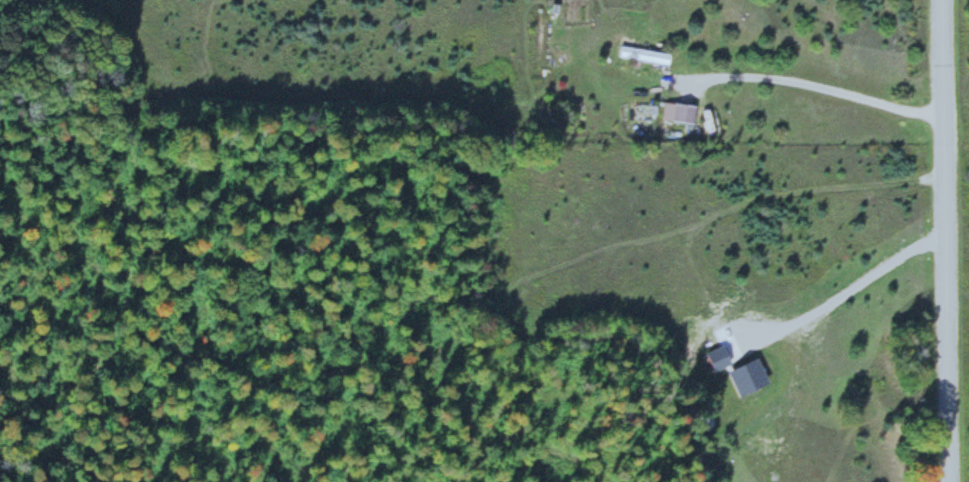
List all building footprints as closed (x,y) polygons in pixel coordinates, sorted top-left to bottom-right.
[(667,53),(618,44),(616,55),(665,65),(667,53)] [(692,105),(662,101),(659,119),(690,123),(692,105)]
